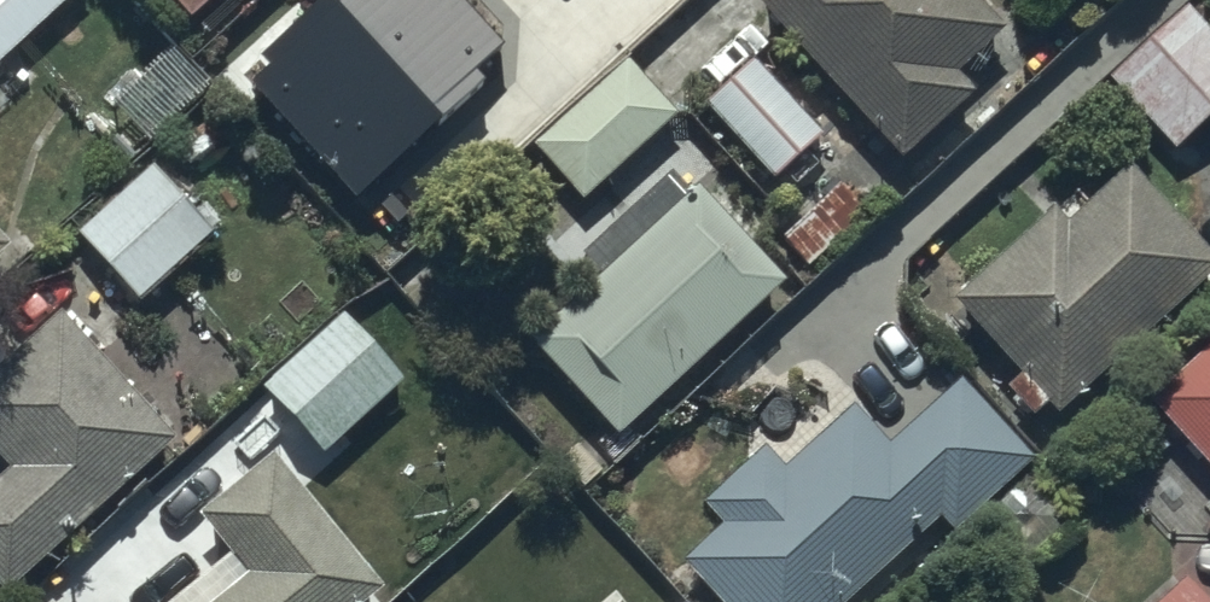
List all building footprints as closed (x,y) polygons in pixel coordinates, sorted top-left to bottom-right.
[(61,0),(0,0),(0,54),(61,0)] [(194,10),(204,0),(185,0),(194,10)] [(992,0),(765,0),(905,146),(976,78),(958,59),(1005,13),(992,0)] [(582,192),(585,191),(679,107),(628,51),(535,135),(533,137),(582,192)] [(822,123),(754,52),(706,97),(774,169),(822,123)] [(227,218),(165,148),(79,224),(141,294),(227,218)] [(1020,361),(1004,376),(1032,406),(1048,391),(1060,403),(1209,260),(1209,243),(1122,151),(1065,205),(1053,193),(952,290),(1020,361)] [(785,267),(694,175),(532,334),(622,426),(785,267)] [(0,220),(0,241),(10,231),(0,220)] [(56,300),(0,352),(0,443),(14,459),(0,472),(0,578),(5,583),(173,427),(56,300)] [(405,369),(343,303),(263,377),(325,444),(405,369)] [(1145,391),(1209,460),(1209,329),(1145,391)] [(722,517),(683,554),(727,601),(837,601),(939,508),(953,524),(1036,447),(964,369),(891,436),(854,396),(785,459),(764,437),(702,495),(722,517)] [(387,577),(278,441),(200,503),(229,538),(190,569),(207,590),(192,601),(356,601),(387,577)] [(1141,601),(1209,601),(1209,598),(1183,566),(1141,601)]
